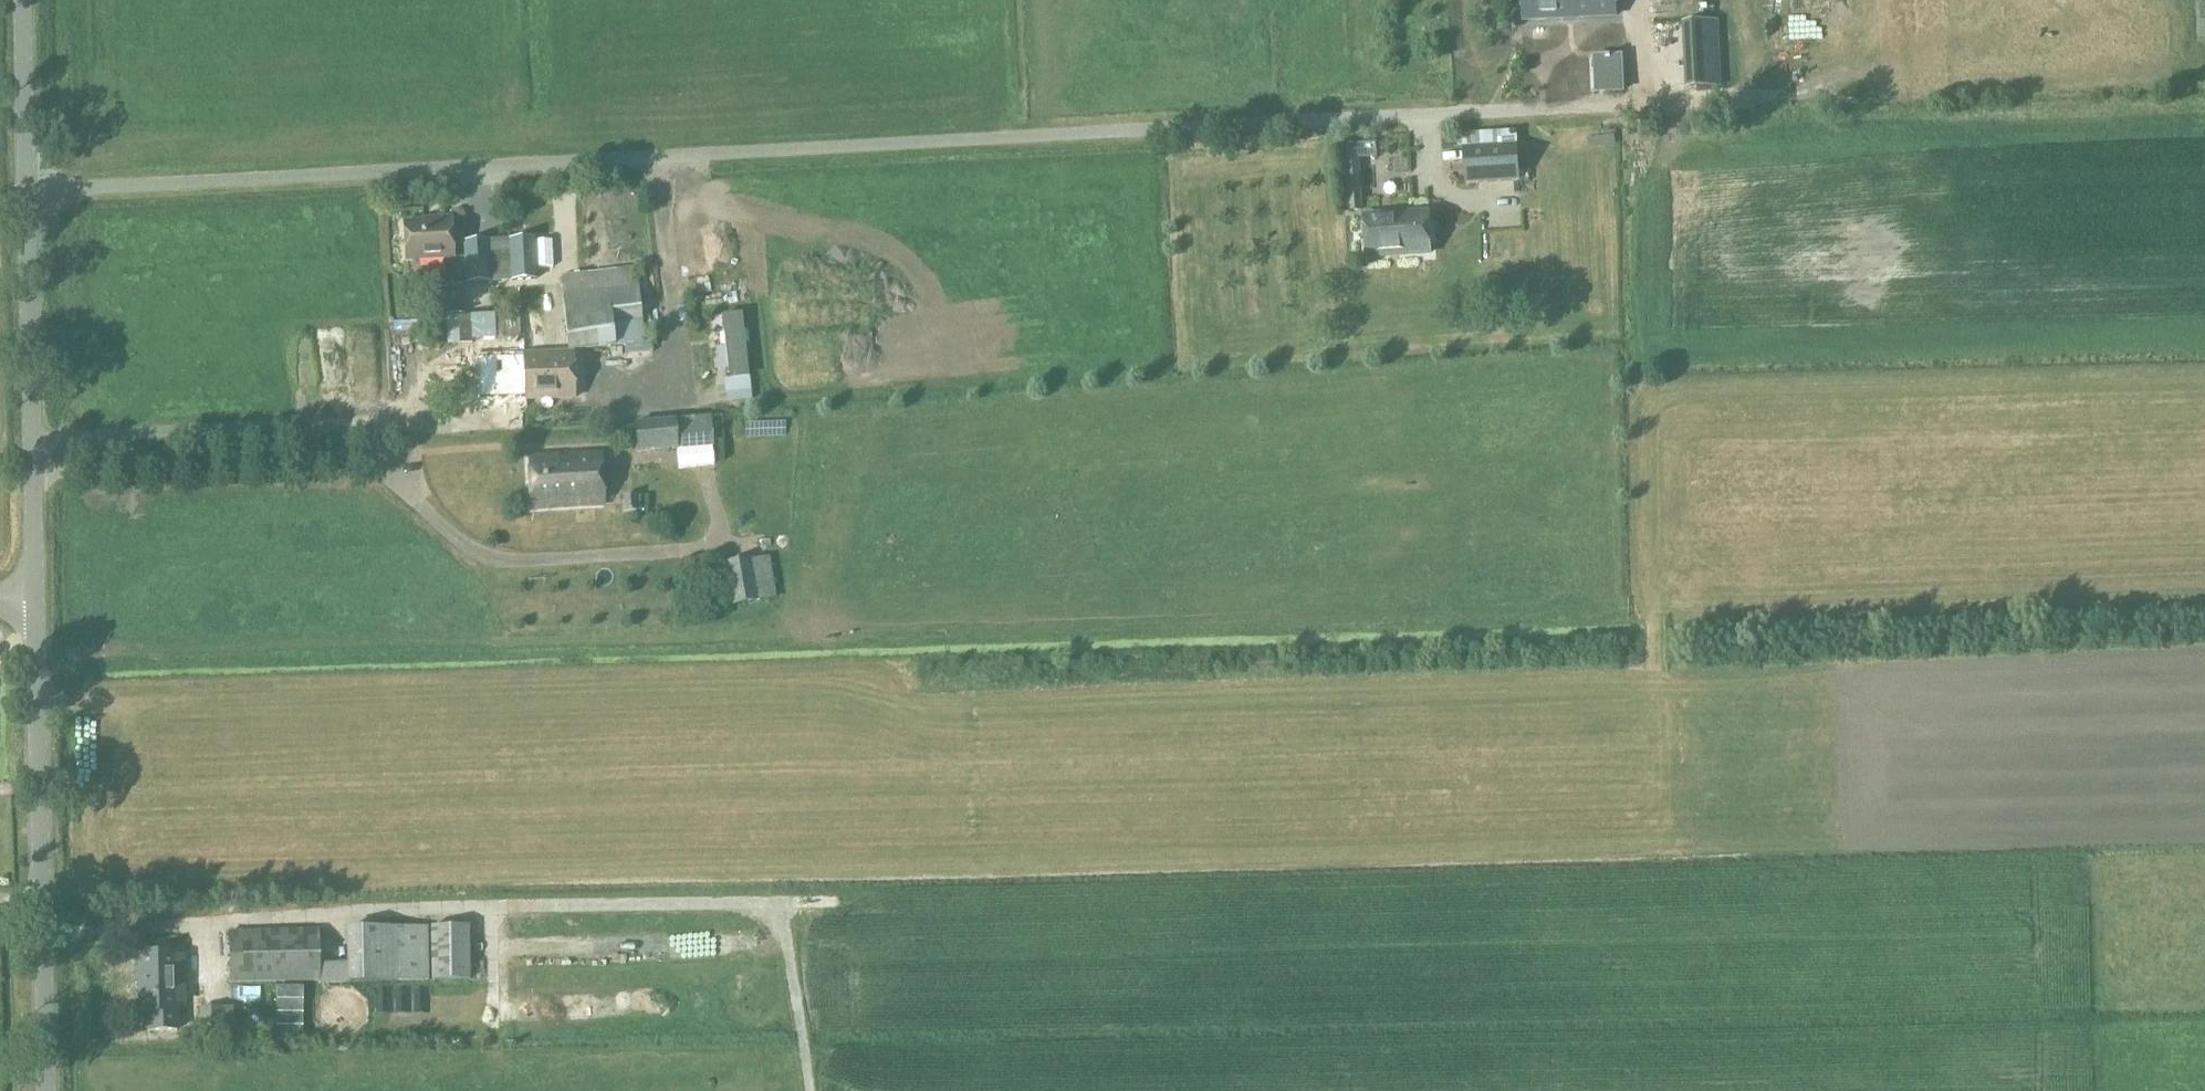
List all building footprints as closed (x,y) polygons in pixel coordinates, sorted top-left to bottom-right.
[(1522,23),(1615,18),(1614,0),(1520,0),(1522,23)] [(1650,16),(1678,17),(1679,1),(1656,0),(1650,0),(1650,16)] [(1693,23),(1695,56),(1718,55),(1717,22),(1693,23)] [(1594,56),(1595,80),(1603,80),(1604,91),(1622,91),(1620,55),(1594,56)] [(1364,212),(1359,144),(1339,145),(1344,213),(1364,212)] [(1520,183),(1518,145),(1463,148),(1465,186),(1520,183)] [(1367,260),(1430,257),(1428,213),(1365,216),(1367,260)] [(437,223),(404,224),(406,262),(453,260),(451,219),(437,220),(437,223)] [(536,279),(534,240),(510,241),(512,281),(536,279)] [(464,243),(465,285),(492,284),(491,256),(499,256),(498,241),(464,243)] [(613,331),(629,329),(643,327),(636,268),(561,278),(568,353),(575,352),(615,348),(615,347),(613,331)] [(465,314),(463,284),(443,286),(445,315),(465,314)] [(521,340),(520,314),(496,315),(496,340),(521,340)] [(523,314),(522,336),(532,337),(534,315),(523,314)] [(743,317),(725,319),(729,349),(718,350),(720,370),(731,369),(732,380),(750,378),(743,317)] [(568,353),(524,354),(526,400),(576,398),(575,352),(568,353)] [(493,401),(526,400),(524,354),(491,355),(493,401)] [(585,385),(587,423),(667,417),(664,379),(585,385)] [(783,422),(747,424),(748,440),(784,438),(783,422)] [(674,425),(639,427),(641,456),(676,454),(674,425)] [(531,458),(532,511),(602,507),(599,454),(531,458)] [(631,495),(620,499),(625,513),(635,510),(631,495)] [(760,601),(752,560),(726,565),(734,606),(760,601)] [(431,983),(430,929),(430,928),(345,929),(347,965),(347,984),(347,986),(431,983)] [(469,928),(430,929),(431,983),(470,982),(469,928)] [(319,983),(319,965),(319,930),(228,933),(229,985),(319,983)] [(143,984),(144,1015),(149,1015),(149,1032),(177,1032),(177,1005),(184,1005),(183,959),(177,959),(177,954),(140,955),(141,984),(143,984)] [(347,984),(347,965),(319,965),(319,983),(347,984)] [(235,1040),(234,1008),(202,1008),(202,1041),(235,1040)]
